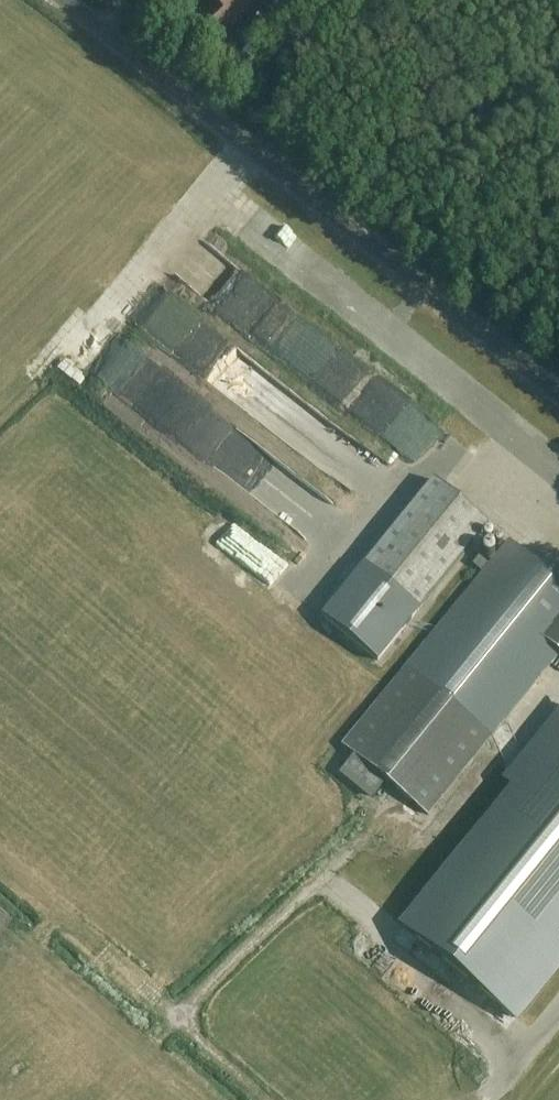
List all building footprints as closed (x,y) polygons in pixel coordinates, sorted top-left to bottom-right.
[(215,9),(196,25),(216,49),(273,0),(207,0),(215,9)] [(308,367),(328,342),(219,256),(201,280),(239,309),(247,298),(260,308),(250,321),(308,367)] [(183,295),(157,321),(201,363),(226,336),(183,295)] [(419,432),(397,417),(388,430),(432,461),(451,434),(428,418),(419,432)] [(434,481),(324,618),(378,661),(488,524),(434,481)] [(302,546),(310,563),(323,557),(314,540),(302,546)] [(558,654),(558,582),(508,541),(344,742),(429,812),(493,734),(558,654)] [(505,786),(516,795),(405,929),(515,1021),(558,968),(558,721),(505,786)]
